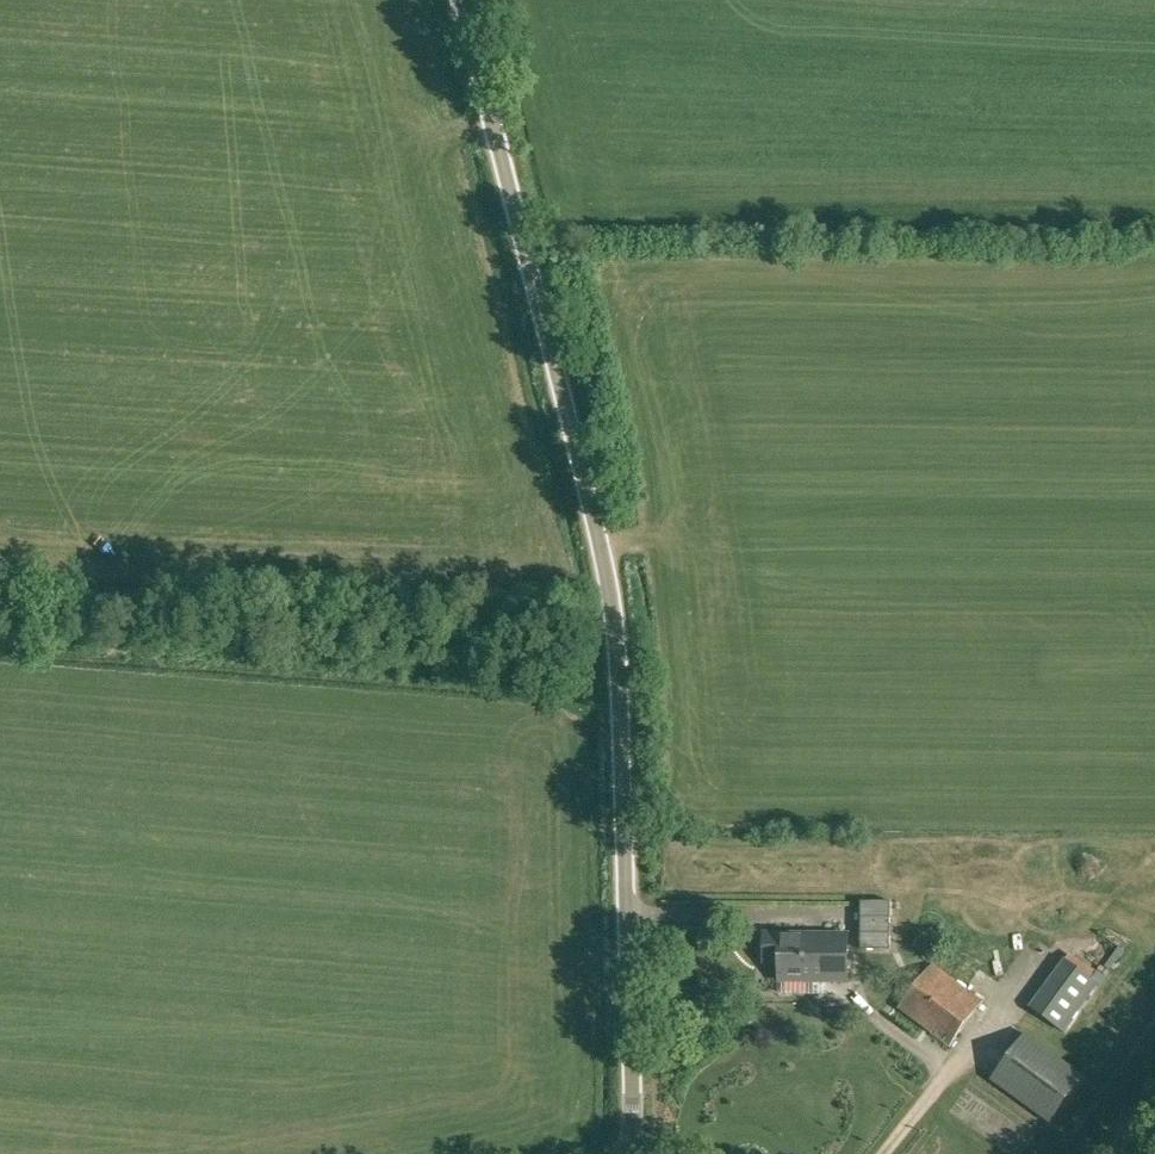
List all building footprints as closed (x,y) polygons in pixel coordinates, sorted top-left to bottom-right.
[(880,907),(848,907),(848,955),(880,955),(880,907)] [(846,982),(847,936),(764,935),(764,962),(779,962),(779,981),(846,982)] [(1060,1029),(1096,980),(1100,973),(1070,953),(1029,1007),(1060,1029)] [(984,979),(991,970),(971,954),(964,963),(984,979)] [(949,1048),(983,1001),(930,966),(897,1008),(891,1019),(915,1037),(924,1027),(931,1032),(930,1034),(949,1048)] [(1050,1123),(1085,1075),(1025,1031),(990,1079),(1050,1123)]
